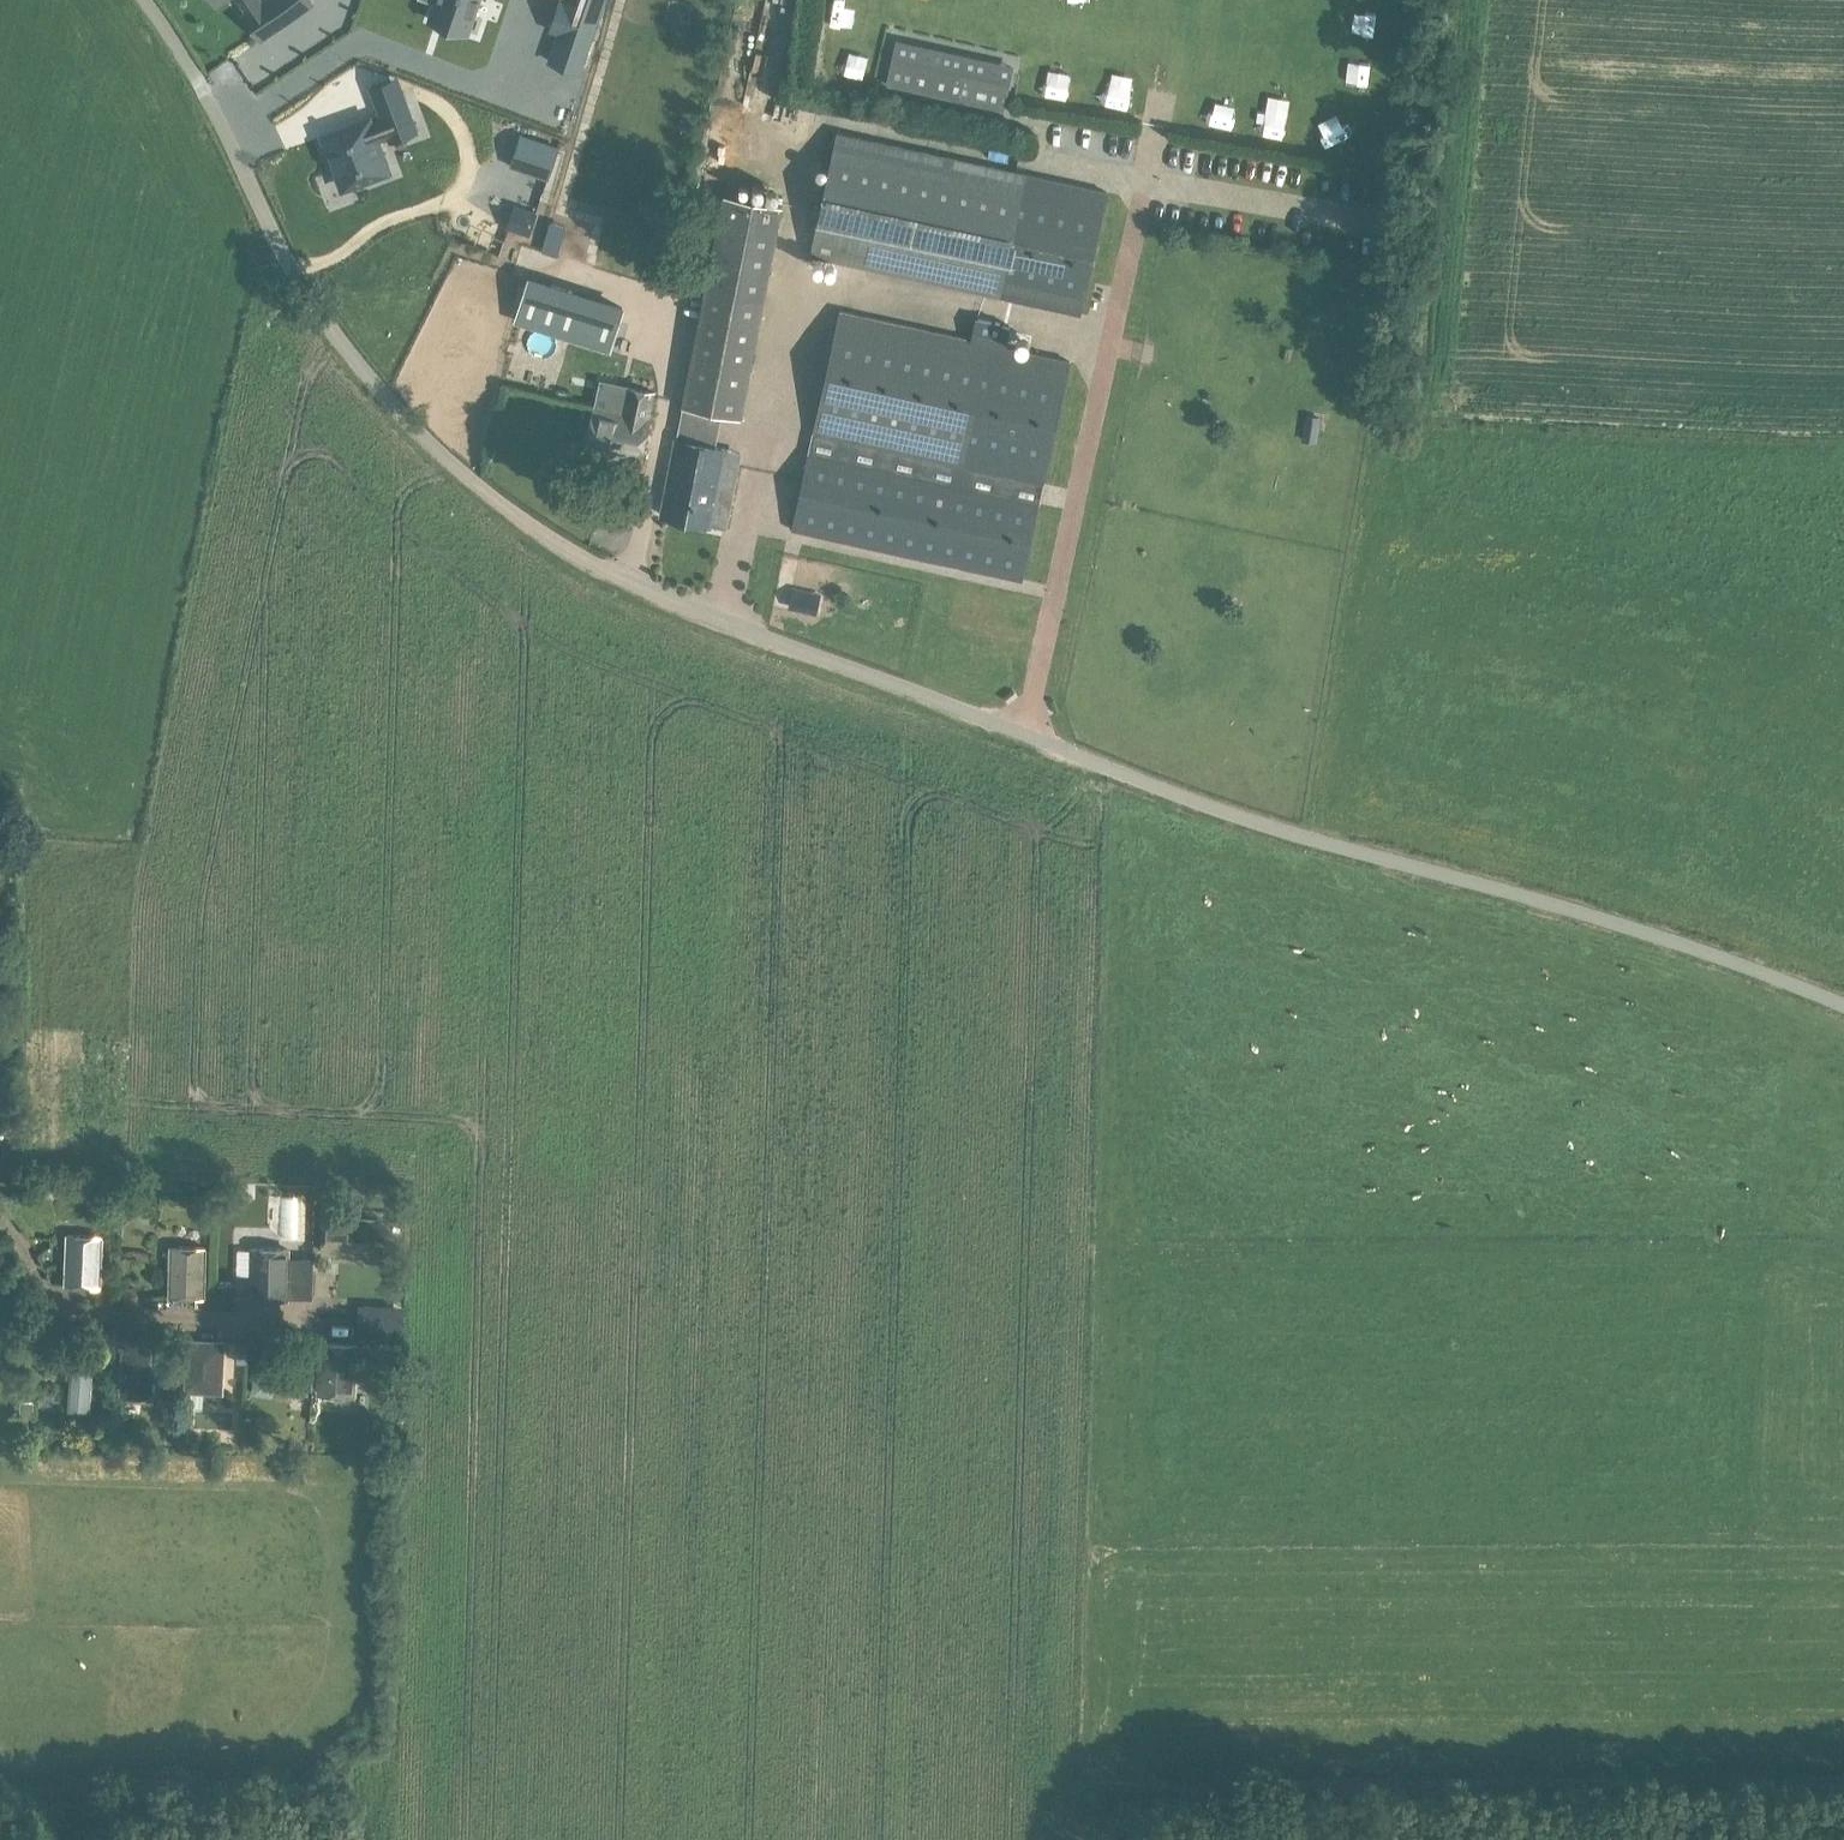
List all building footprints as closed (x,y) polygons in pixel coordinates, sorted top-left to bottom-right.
[(248,11),(244,14),(261,38),(289,19),(276,0),(264,0),(262,2),(261,0),(241,0),(248,11)] [(430,37),(483,53),(497,0),(441,0),(430,37)] [(551,28),(560,31),(550,60),(580,70),(604,0),(560,0),(551,28)] [(1006,62),(894,36),(883,85),(995,110),(1006,62)] [(370,119),(323,136),(343,189),(390,171),(378,138),(390,134),(391,137),(418,128),(397,74),(370,83),(384,119),(372,123),(370,119)] [(838,132),(811,255),(1080,314),(1107,191),(838,132)] [(549,179),(560,146),(521,133),(510,166),(549,179)] [(684,405),(741,416),(782,202),(724,191),(684,405)] [(530,236),(538,212),(515,204),(506,228),(530,236)] [(611,352),(626,304),(458,251),(443,298),(611,352)] [(841,310),(814,433),(1042,484),(1069,362),(841,310)] [(680,313),(678,339),(689,340),(692,314),(680,313)] [(655,392),(629,387),(624,411),(618,443),(633,446),(630,457),(641,459),(655,392)] [(589,448),(630,457),(633,446),(618,443),(624,411),(597,406),(589,448)] [(1038,502),(1042,484),(814,433),(793,529),(1022,580),(1039,502),(1038,502)] [(725,447),(677,438),(663,514),(691,519),(690,524),(707,527),(708,522),(711,523),(714,506),(729,509),(733,486),(718,483),(725,447)] [(886,599),(886,609),(916,610),(917,600),(886,599)] [(325,1251),(374,1255),(376,1220),(328,1216),(325,1251)] [(67,1284),(102,1285),(104,1237),(69,1235),(67,1284)] [(173,1247),(172,1295),(207,1296),(208,1248),(173,1247)] [(255,1297),(290,1298),(291,1250),(256,1249),(255,1297)] [(295,1257),(296,1283),(309,1282),(309,1257),(295,1257)] [(250,1287),(251,1262),(237,1262),(237,1287),(250,1287)] [(189,1389),(214,1390),(216,1392),(223,1393),(225,1391),(226,1384),(225,1382),(226,1342),(190,1341),(189,1389)] [(273,1394),(275,1363),(296,1364),(297,1347),(259,1344),(256,1392),(273,1394)] [(324,1344),(321,1392),(356,1394),(359,1345),(324,1344)] [(154,1347),(124,1346),(122,1395),(151,1396),(154,1347)] [(74,1354),(70,1412),(93,1414),(97,1355),(74,1354)]
